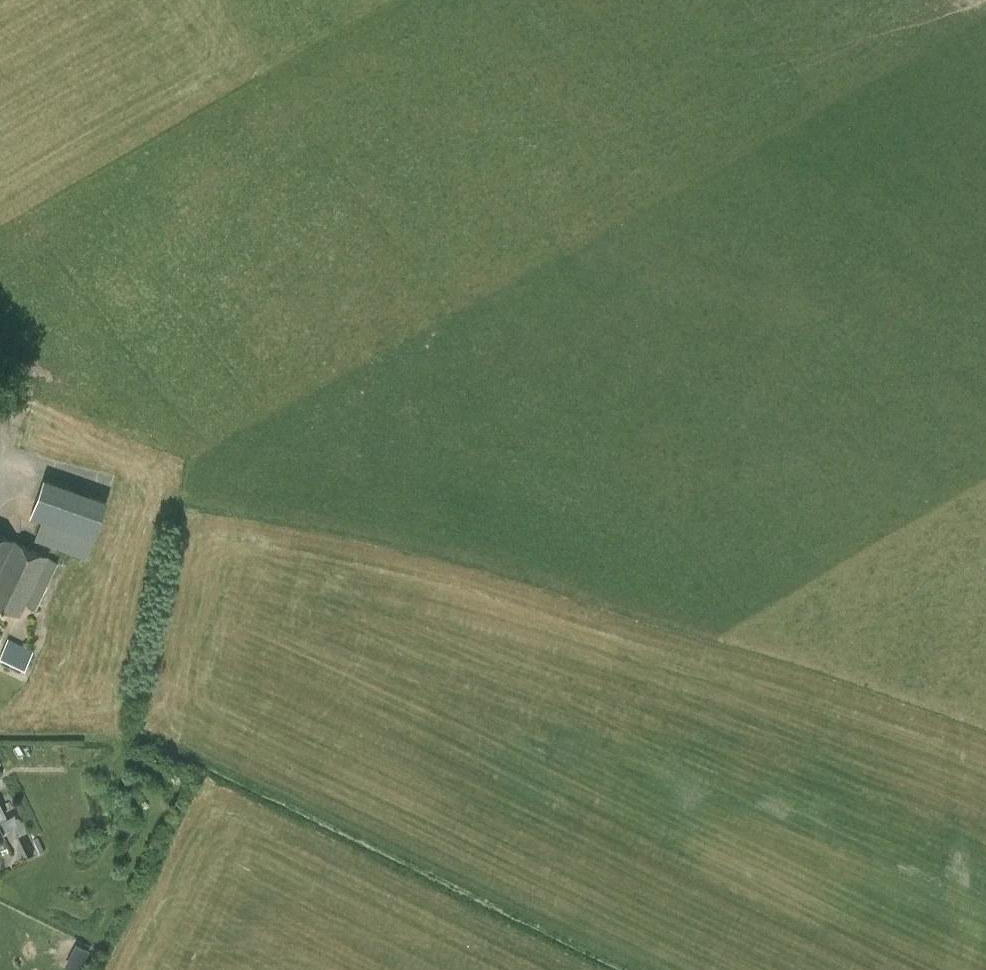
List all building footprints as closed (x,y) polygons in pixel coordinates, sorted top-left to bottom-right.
[(41,519),(34,539),(87,558),(107,498),(44,475),(30,515),(41,519)] [(19,613),(47,554),(0,532),(0,604),(19,613)] [(8,638),(0,655),(0,656),(25,668),(33,650),(8,638)] [(37,837),(32,839),(39,853),(44,851),(37,837)] [(76,969),(87,945),(75,940),(64,964),(76,969)]
